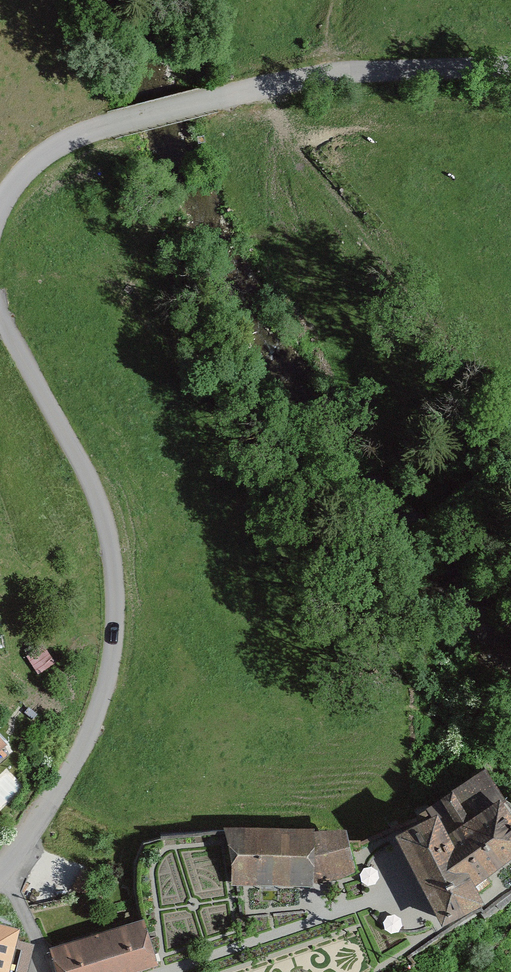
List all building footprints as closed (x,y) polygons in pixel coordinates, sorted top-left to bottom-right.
[(0,730),(0,773),(26,749),(7,728),(2,732),(0,730)] [(501,769),(440,811),(450,825),(426,841),(486,929),(510,912),(510,783),(501,769)] [(334,889),(334,884),(377,878),(370,831),(331,837),(331,832),(244,832),(244,889),(334,889)] [(0,921),(0,971),(12,971),(25,929),(0,921)] [(154,923),(57,952),(64,971),(153,971),(168,968),(154,923)]
